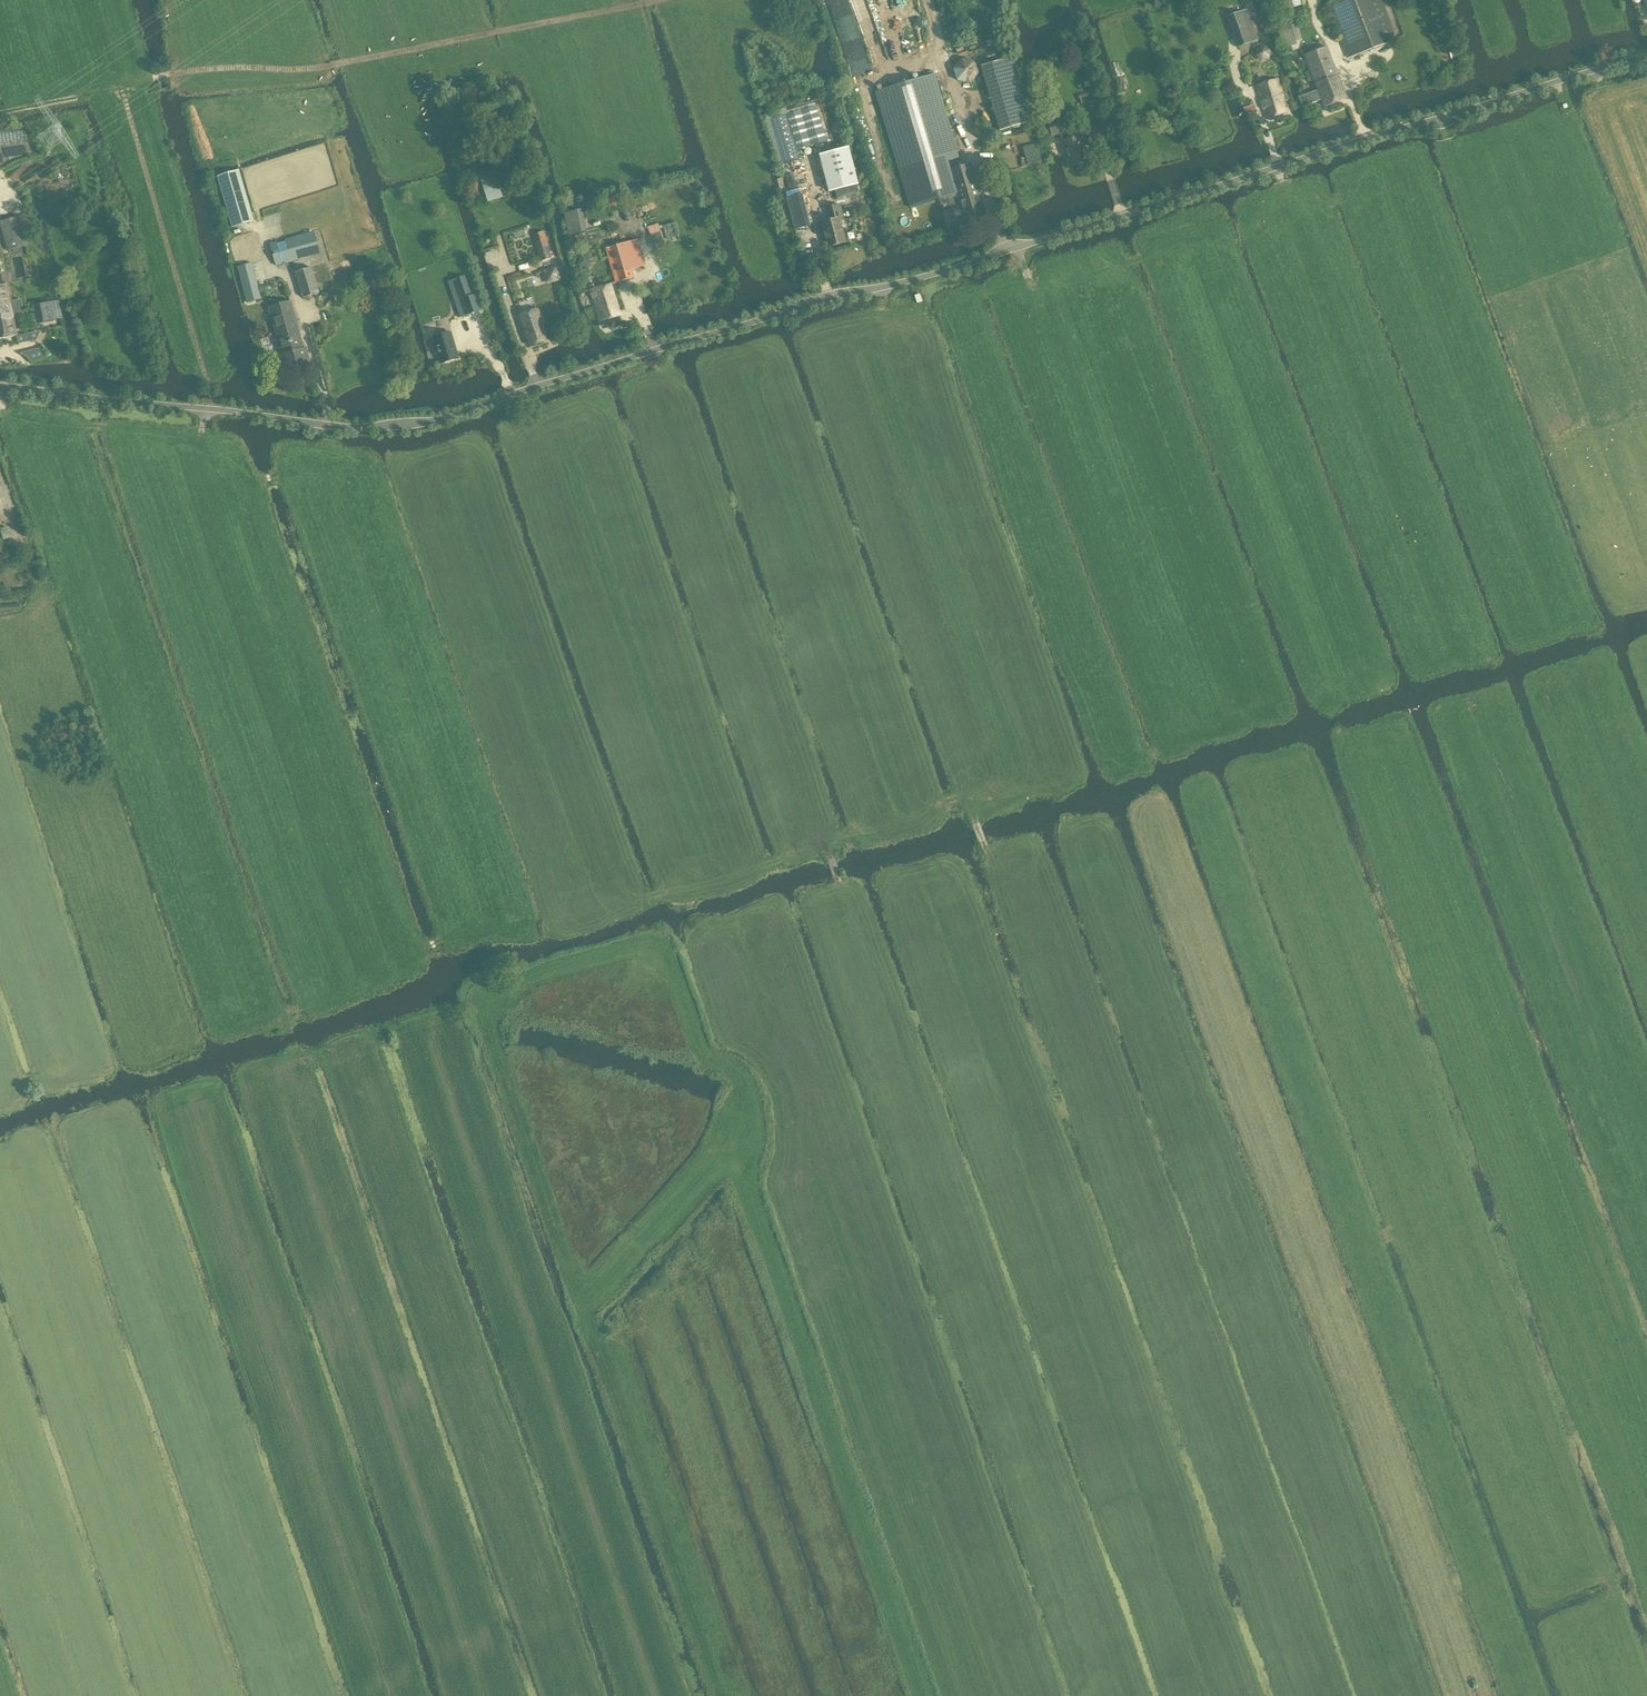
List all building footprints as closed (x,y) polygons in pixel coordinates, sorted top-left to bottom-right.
[(1291,24),(1305,20),(1307,17),(1301,0),(1278,0),(1283,14),(1280,15),(1284,26),(1276,29),(1282,49),(1297,45),(1291,24)] [(1328,2),(1348,58),(1396,40),(1381,0),(1334,0),(1328,2)] [(1238,48),(1259,40),(1247,9),(1226,17),(1238,48)] [(1269,51),(1263,45),(1256,47),(1254,55),(1260,60),(1267,58),(1269,51)] [(1317,90),(1299,98),(1303,108),(1321,101),(1323,107),(1346,98),(1337,76),(1328,48),(1304,57),(1317,90)] [(970,84),(979,75),(975,61),(962,59),(953,69),(957,81),(970,84)] [(934,74),(876,92),(899,169),(911,209),(926,204),(941,200),(938,189),(946,186),(939,164),(959,158),(957,152),(934,74)] [(1277,79),(1256,86),(1266,119),(1288,113),(1285,102),(1284,102),(1285,102),(1287,100),(1288,98),(1287,96),(1285,95),(1283,95),(1282,95),(1277,79)] [(829,140),(818,102),(787,111),(786,108),(764,114),(779,167),(800,161),(797,150),(826,141),(826,140),(829,140)] [(1246,116),(1247,116),(1256,113),(1254,105),(1244,108),(1246,116)] [(1049,123),(1048,123),(1052,136),(1060,134),(1071,167),(1087,162),(1082,147),(1083,146),(1080,136),(1069,140),(1061,119),(1049,123)] [(1028,166),(1042,161),(1037,144),(1023,148),(1028,166)] [(843,149),(824,154),(829,175),(825,176),(828,190),(834,189),(836,197),(858,192),(855,183),(856,183),(853,169),(848,170),(843,149)] [(948,193),(946,193),(948,198),(951,210),(961,207),(966,223),(985,218),(979,197),(981,197),(971,164),(948,171),(953,191),(948,193)] [(239,171),(218,177),(233,228),(254,222),(239,171)] [(829,248),(846,243),(841,223),(844,222),(840,205),(826,208),(830,221),(822,223),(829,248)] [(18,218),(0,222),(0,227),(7,251),(26,246),(18,218)] [(292,237),(299,260),(321,254),(314,231),(292,237)] [(299,260),(292,237),(270,244),(277,267),(299,260)] [(638,240),(609,248),(619,281),(633,277),(631,270),(645,266),(638,240)] [(261,299),(252,264),(238,267),(247,303),(261,299)] [(312,268),(296,273),(304,298),(319,294),(312,268)] [(11,313),(12,316),(23,313),(21,300),(10,302),(6,285),(3,285),(1,275),(0,275),(0,315),(11,313)] [(449,282),(461,317),(467,315),(481,310),(476,295),(472,297),(465,277),(449,282)] [(621,315),(611,284),(596,288),(594,284),(588,286),(596,308),(600,322),(621,315)] [(61,319),(58,301),(32,306),(35,324),(61,319)] [(289,343),(301,339),(302,339),(292,302),(269,309),(277,337),(286,334),(289,343)] [(538,310),(520,316),(530,347),(548,340),(538,310)] [(0,315),(0,339),(16,336),(12,316),(11,313),(0,315)] [(439,355),(442,364),(459,358),(450,333),(434,339),(436,347),(435,348),(437,356),(439,355)] [(302,339),(301,339),(289,343),(286,334),(277,337),(283,356),(281,356),(286,373),(311,366),(306,348),(305,349),(302,339)]
